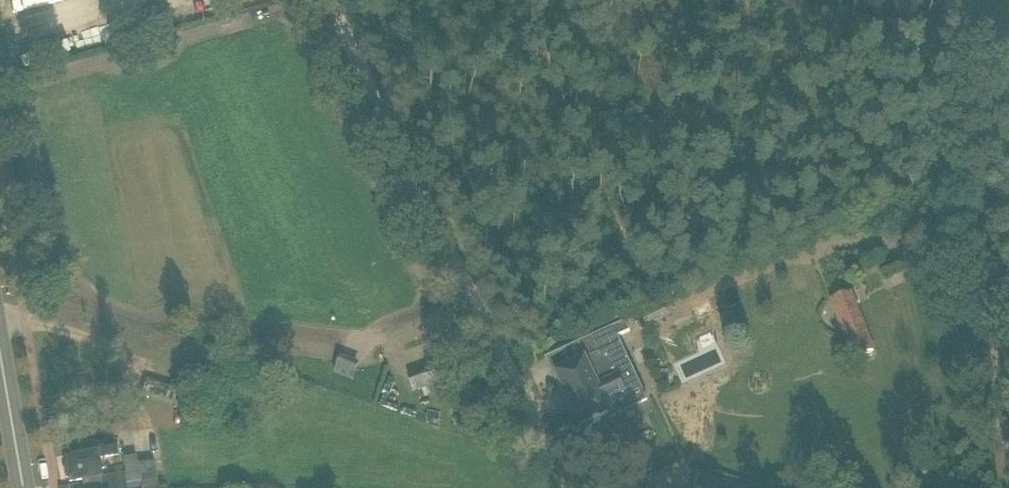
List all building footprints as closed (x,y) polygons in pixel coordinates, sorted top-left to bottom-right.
[(832,301),(855,358),(876,350),(854,293),(832,301)] [(565,349),(549,356),(557,373),(581,426),(600,418),(610,413),(611,416),(647,400),(619,337),(631,331),(626,321),(579,342),(565,349)] [(334,371),(352,380),(359,365),(341,357),(334,371)] [(464,389),(459,374),(453,361),(409,377),(414,391),(424,387),(443,380),(449,395),(464,389)] [(194,393),(147,378),(141,394),(189,409),(194,393)] [(118,455),(115,440),(80,447),(81,453),(63,456),(63,457),(67,457),(68,464),(65,465),(65,466),(66,466),(69,482),(82,480),(83,487),(158,487),(154,461),(137,463),(136,456),(122,458),(125,474),(102,477),(99,459),(118,455)] [(718,487),(748,487),(720,479),(718,487)]
